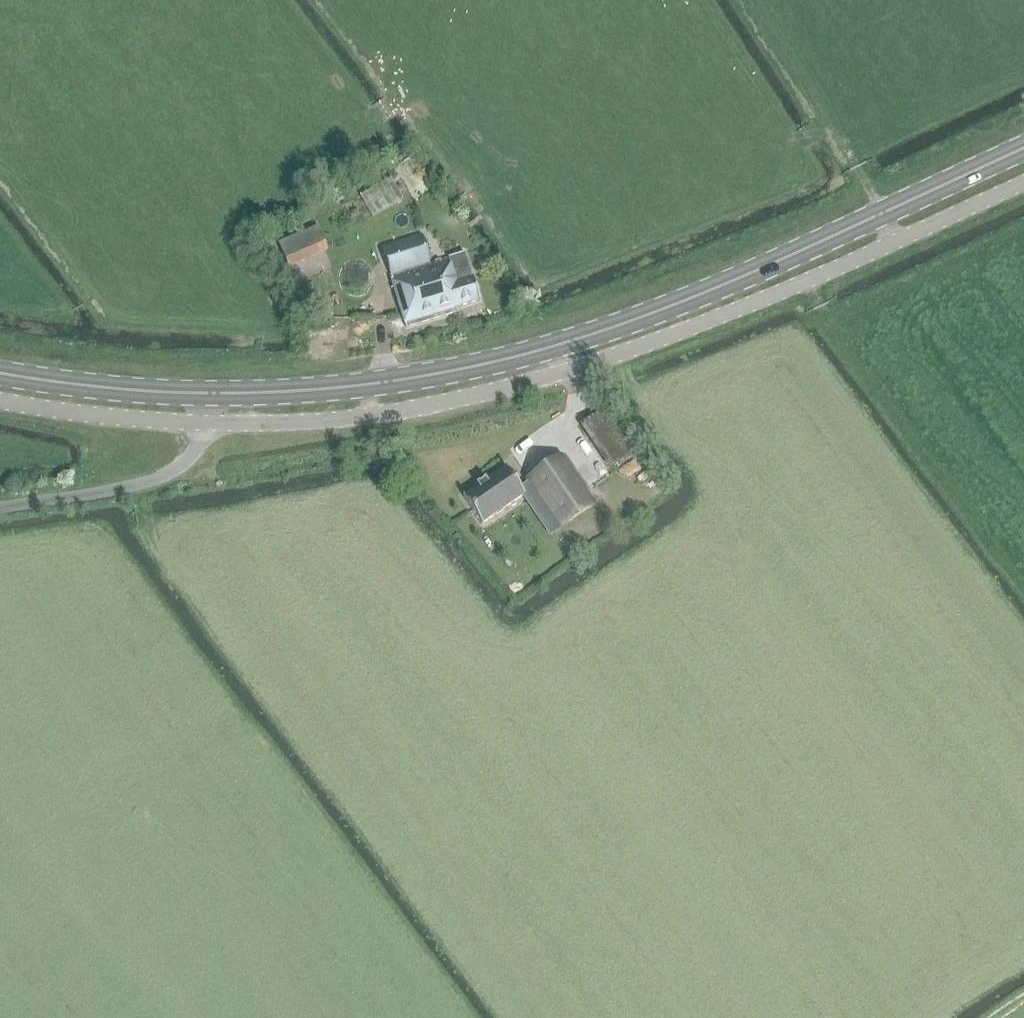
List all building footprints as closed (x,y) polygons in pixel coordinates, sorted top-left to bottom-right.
[(366,219),(408,199),(397,177),(356,197),(366,219)] [(294,280),(329,264),(313,229),(277,245),(294,280)] [(419,236),(380,248),(405,328),(454,313),(453,309),(478,301),(471,278),(463,253),(428,264),(419,236)] [(588,424),(619,467),(643,451),(612,407),(588,424)] [(591,506),(560,459),(529,480),(560,527),(591,506)] [(478,485),(478,484),(477,485),(478,487),(462,497),(481,524),(524,495),(505,468),(485,482),(484,480),(483,481),(484,482),(478,485)]
